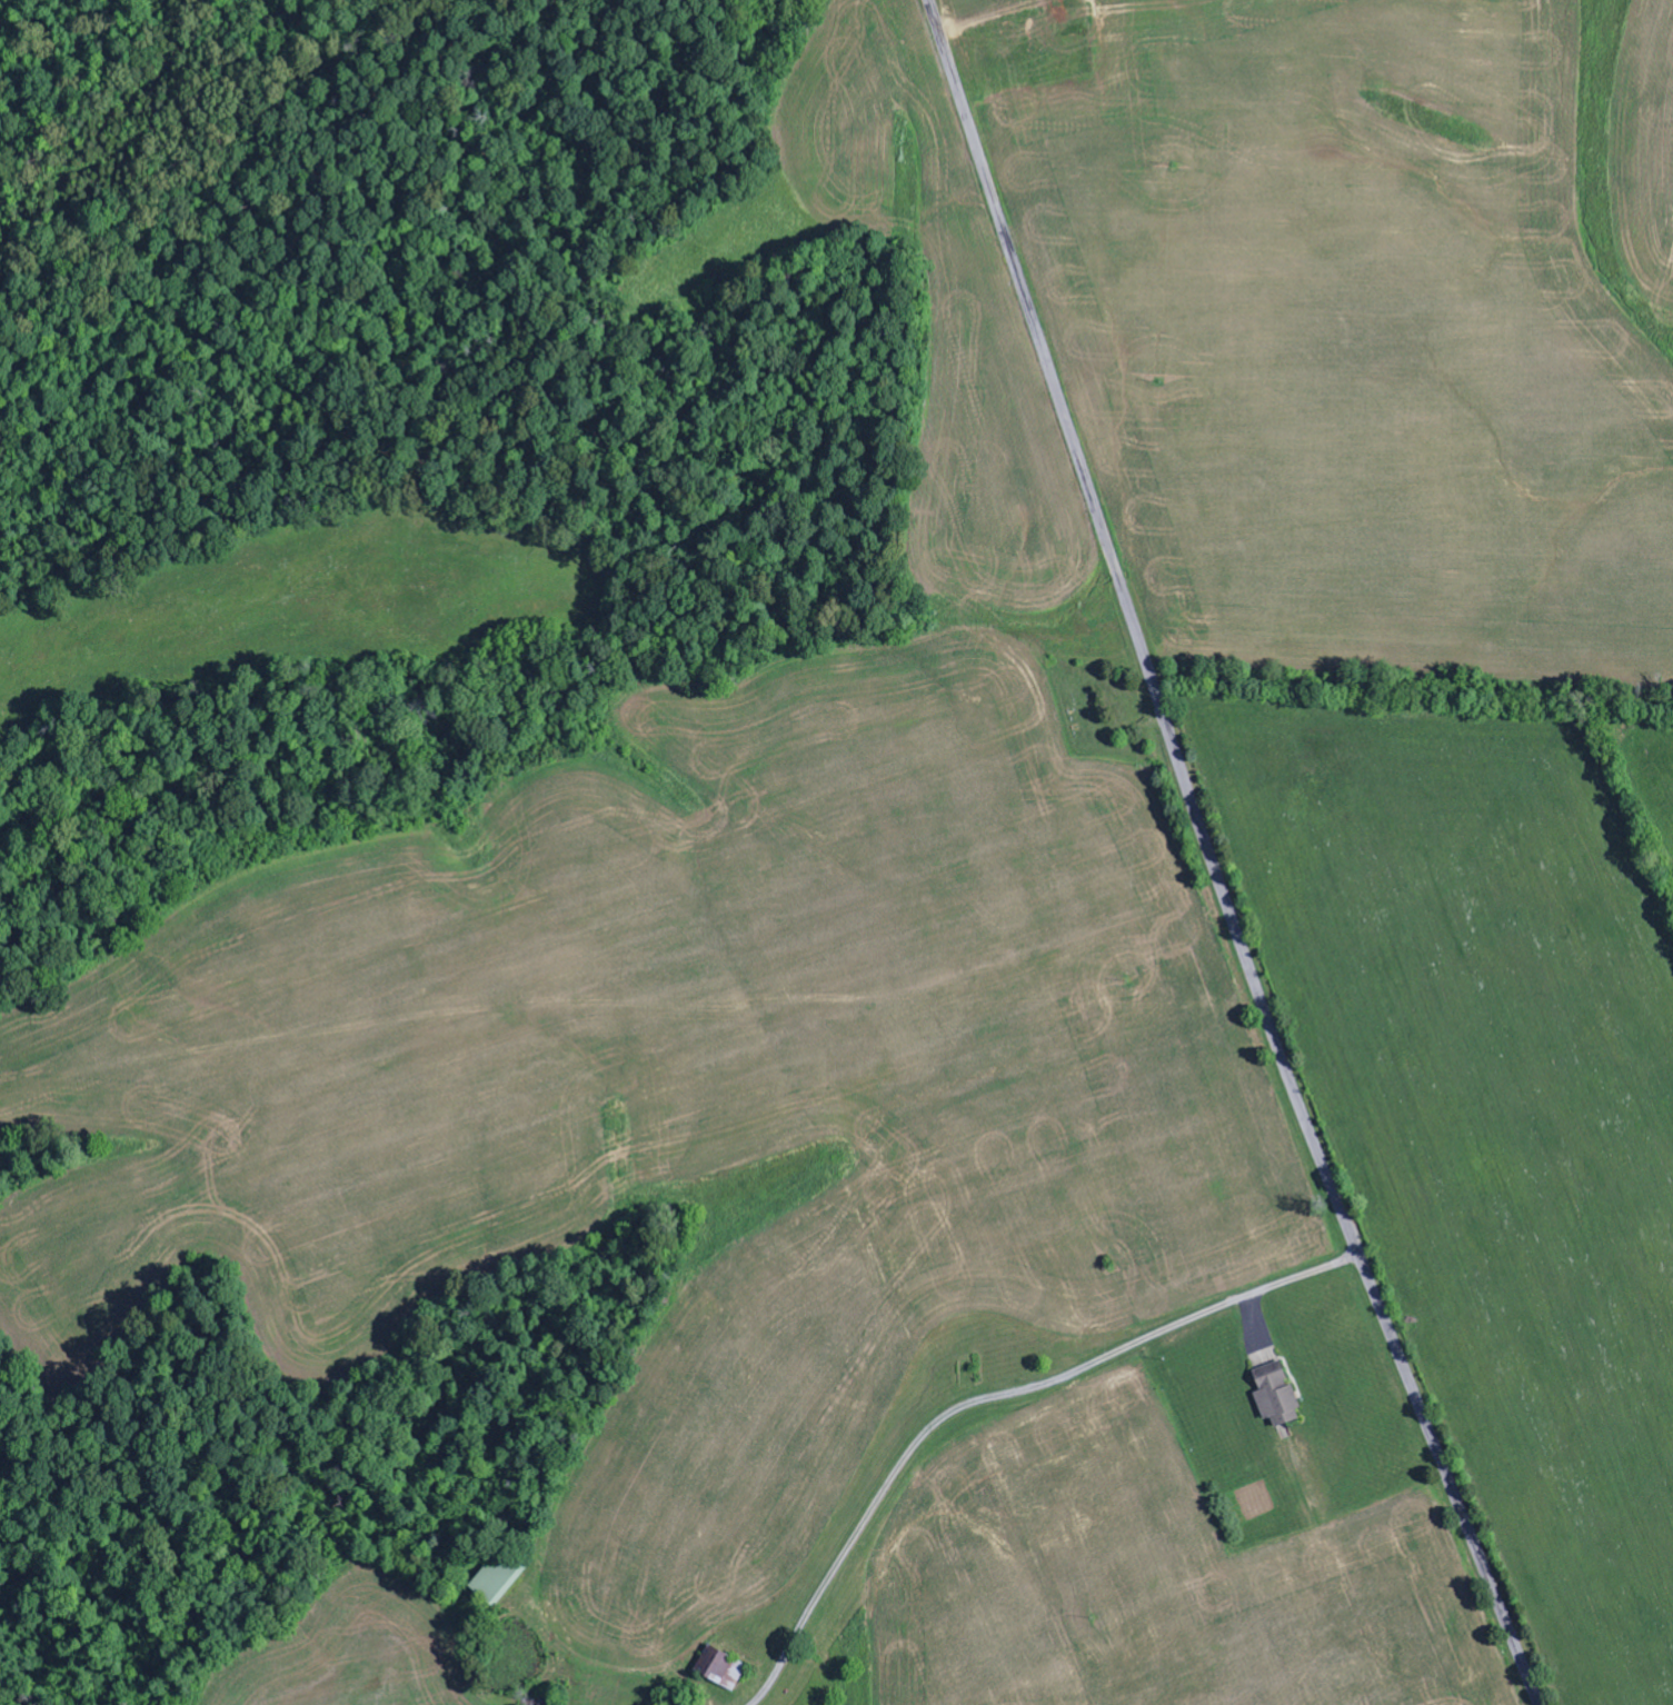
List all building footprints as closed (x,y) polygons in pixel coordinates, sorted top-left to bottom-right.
[(1257,1394),(1267,1421),(1274,1418),(1278,1429),(1306,1419),(1295,1386),(1292,1387),(1287,1372),(1260,1382),(1264,1392),(1257,1394)] [(498,1607),(523,1574),(498,1555),(473,1588),(498,1607)] [(697,1672),(736,1692),(749,1666),(710,1646),(697,1672)]
